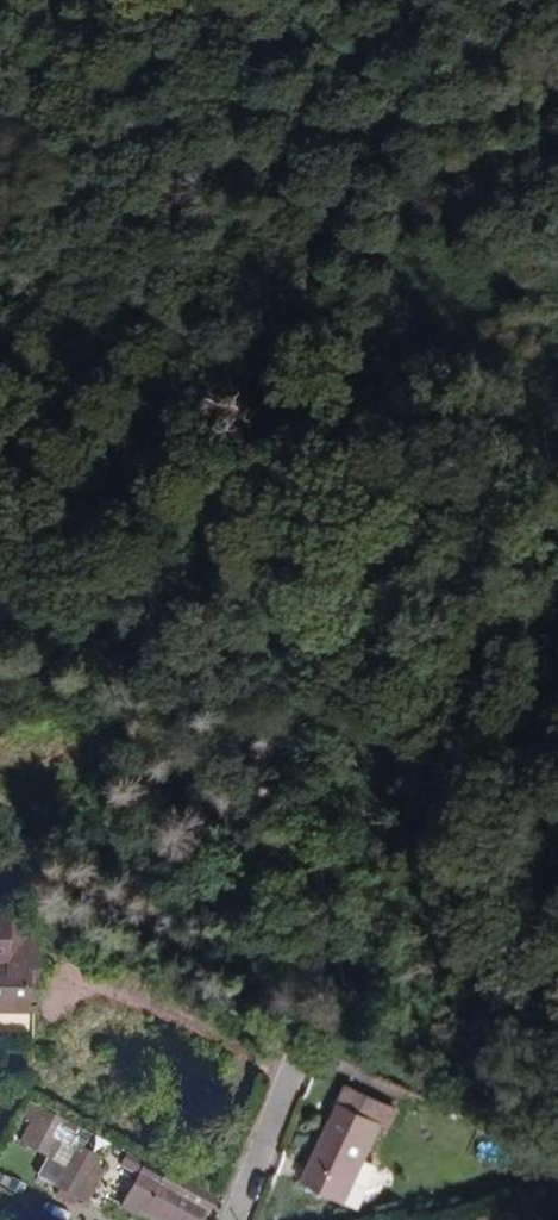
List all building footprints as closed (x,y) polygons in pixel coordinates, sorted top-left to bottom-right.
[(0,923),(0,938),(34,939),(0,923)] [(26,970),(34,970),(34,939),(0,938),(0,1010),(25,1011),(26,970)] [(25,1011),(0,1010),(0,1034),(25,1035),(25,1011)] [(388,1126),(397,1108),(348,1085),(340,1103),(382,1123),(388,1126)] [(89,1127),(32,1098),(24,1113),(32,1117),(21,1137),(47,1152),(58,1132),(81,1143),(89,1127)] [(344,1204),(382,1123),(340,1103),(302,1184),(344,1204)] [(99,1168),(104,1158),(82,1147),(71,1170),(49,1159),(39,1180),(89,1204),(105,1172),(99,1168)] [(146,1157),(121,1203),(139,1212),(143,1203),(153,1208),(151,1212),(166,1219),(194,1219),(202,1206),(208,1209),(217,1193),(146,1157)]
